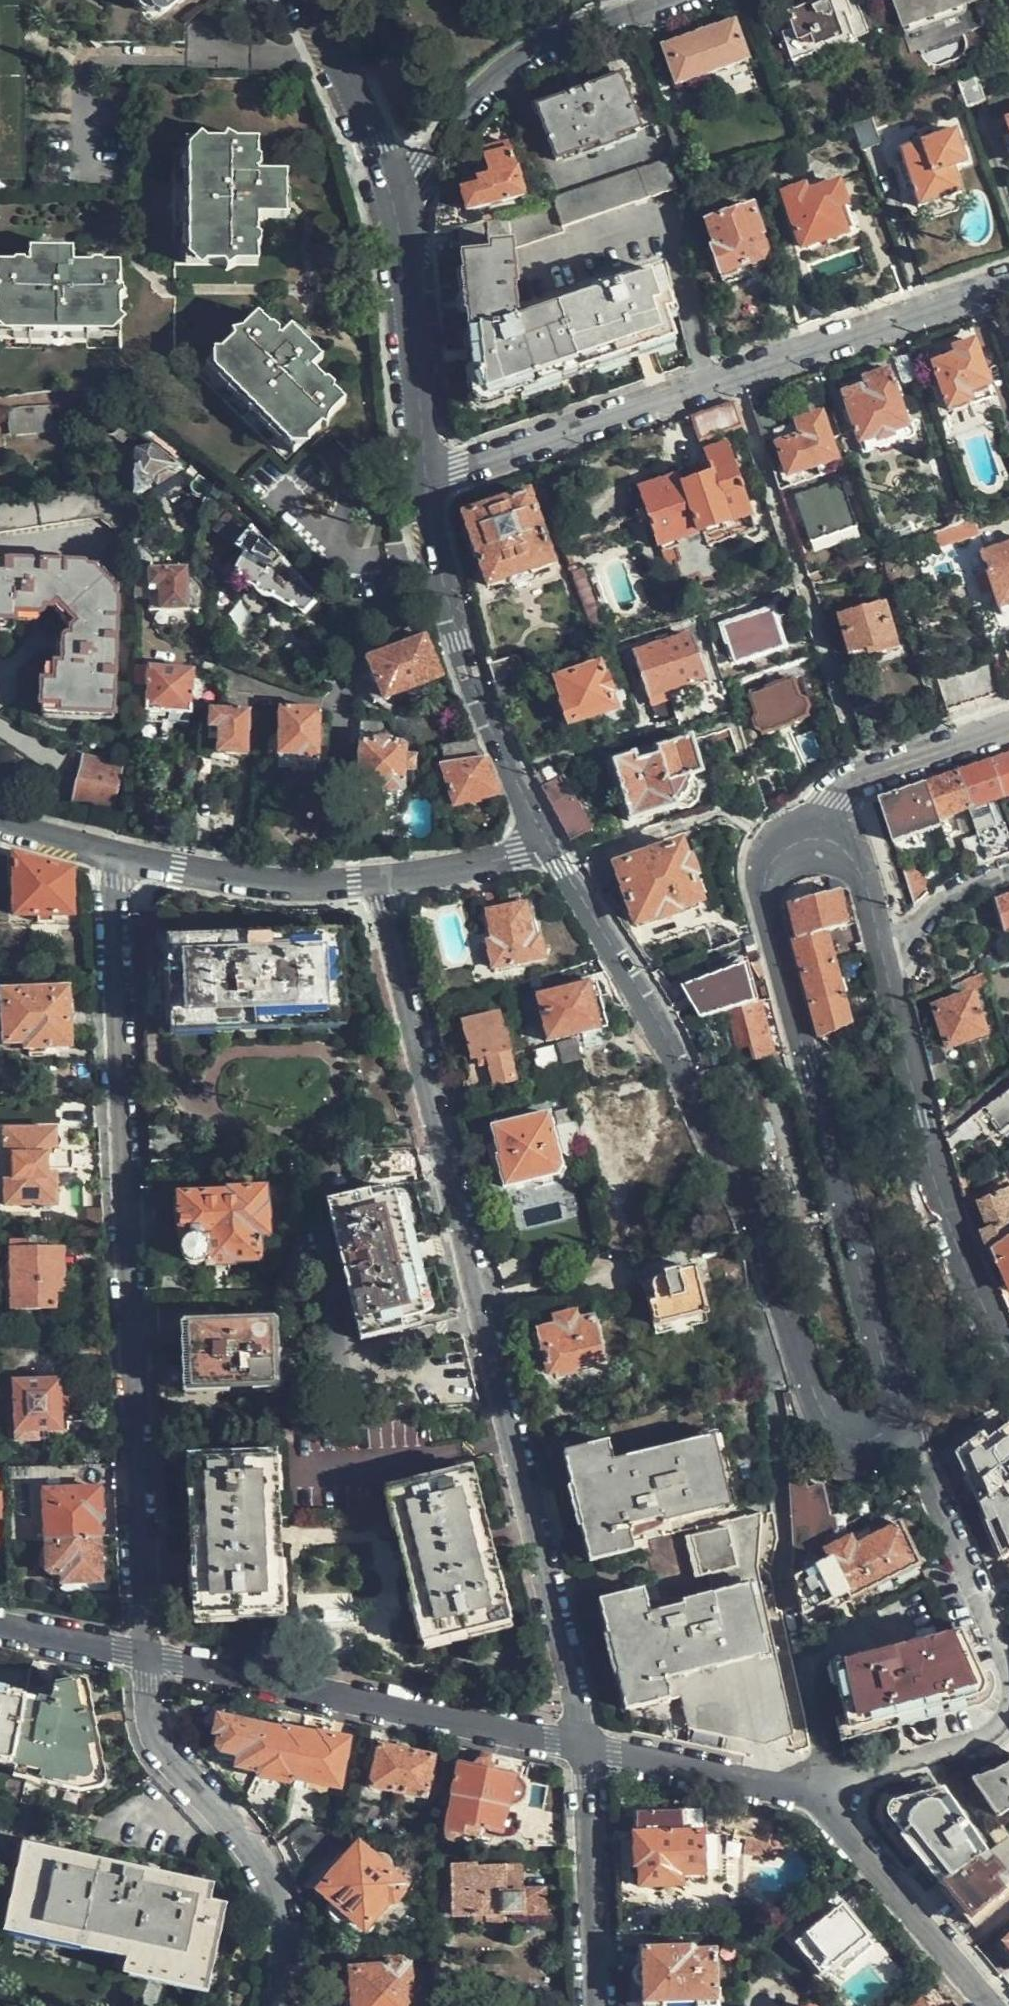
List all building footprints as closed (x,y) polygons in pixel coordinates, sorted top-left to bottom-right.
[(158,24),(168,16),(156,0),(139,0),(158,24)] [(168,16),(189,0),(156,0),(168,16)] [(863,12),(849,16),(843,0),(823,0),(817,2),(819,7),(789,19),(793,31),(780,36),(789,58),(818,47),(821,51),(857,38),(856,36),(870,30),(863,12)] [(979,0),(890,0),(900,29),(960,7),(979,0)] [(749,60),(734,20),(663,48),(678,87),(728,68),(749,60)] [(957,80),(967,107),(985,100),(981,85),(988,83),(984,69),(957,80)] [(638,130),(619,77),(609,81),(535,109),(555,161),(638,130)] [(851,122),(862,152),(881,145),(871,114),(851,122)] [(962,193),(955,169),(966,165),(956,133),(902,152),(906,164),(912,182),(920,208),(962,193)] [(523,197),(509,144),(483,150),(487,165),(480,168),(481,172),(468,176),(469,180),(462,183),(464,190),(461,192),(466,209),(523,197)] [(274,149),(201,150),(202,269),(281,269),(281,225),(307,224),(308,181),(275,180),(274,149)] [(202,269),(201,150),(188,150),(189,170),(191,269),(202,269)] [(545,207),(459,227),(465,282),(470,351),(473,389),(485,400),(579,369),(642,348),(676,336),(666,307),(674,305),(662,270),(621,284),(548,309),(522,317),(519,284),(521,280),(512,248),(564,231),(564,227),(657,193),(677,186),(667,158),(553,198),(554,204),(545,207)] [(912,182),(906,164),(898,166),(904,185),(912,182)] [(845,234),(837,206),(845,203),(840,184),(807,195),(805,188),(784,196),(800,249),(845,234)] [(855,231),(845,203),(837,206),(845,234),(855,231)] [(769,260),(760,237),(764,235),(752,208),(707,223),(716,249),(712,251),(721,277),(769,260)] [(1,275),(2,345),(118,345),(118,270),(73,269),(72,243),(31,243),(31,275),(1,275)] [(258,312),(201,367),(287,455),(344,400),(313,368),(324,358),(293,327),(282,337),(258,312)] [(992,393),(974,343),(954,350),(956,359),(934,366),(949,408),(992,393)] [(906,428),(888,372),(868,378),(871,388),(845,396),(864,454),(900,442),(910,438),(912,435),(912,431),(911,427),(906,428)] [(742,426),(735,403),(692,418),(701,441),(742,426)] [(769,411),(755,415),(764,442),(774,439),(786,470),(780,473),(782,479),(792,485),(835,471),(832,461),(837,460),(820,416),(775,430),(769,411)] [(53,446),(54,421),(19,419),(14,420),(12,444),(53,446)] [(171,467),(177,462),(153,440),(135,448),(134,498),(150,487),(148,482),(155,478),(159,482),(173,472),(171,467)] [(751,515),(746,499),(727,446),(704,454),(710,473),(683,482),(681,475),(638,490),(659,547),(674,542),(681,560),(676,562),(683,581),(699,576),(702,583),(721,575),(705,531),(751,515)] [(858,526),(839,470),(835,471),(792,485),(812,542),(858,526)] [(969,522),(955,481),(938,488),(947,515),(949,514),(953,527),(969,522)] [(94,519),(133,544),(134,538),(134,512),(108,494),(93,490),(0,506),(0,535),(94,519)] [(551,565),(527,496),(464,518),(488,589),(508,580),(512,583),(532,575),(533,572),(551,565)] [(981,532),(977,519),(969,522),(953,527),(945,530),(950,542),(981,532)] [(298,616),(312,601),(292,582),(276,560),(252,528),(239,543),(250,554),(237,573),(258,592),(269,601),(267,604),(274,610),(278,608),(282,610),(284,607),(298,616)] [(134,538),(133,544),(134,566),(163,565),(162,555),(155,555),(144,544),(144,538),(134,538)] [(681,560),(674,542),(659,547),(665,566),(676,562),(681,560)] [(983,554),(990,576),(979,580),(984,593),(994,590),(1002,614),(1008,617),(1008,616),(1008,546),(983,554)] [(113,593),(91,570),(89,572),(82,567),(0,565),(0,623),(14,623),(14,615),(43,616),(43,609),(50,609),(70,627),(70,636),(62,636),(62,665),(53,665),(53,685),(42,685),(41,706),(59,707),(59,715),(113,716),(118,603),(111,596),(113,593)] [(186,565),(163,565),(134,566),(132,600),(158,600),(158,606),(186,607),(186,565)] [(699,576),(683,581),(685,588),(702,583),(699,576)] [(896,641),(884,602),(838,618),(851,656),(858,654),(860,659),(876,654),(874,649),(896,641)] [(734,665),(784,649),(772,610),(722,626),(734,665)] [(425,636),(369,657),(383,699),(440,676),(425,636)] [(706,681),(692,638),(634,658),(651,708),(671,700),(670,693),(706,681)] [(495,688),(522,679),(526,677),(519,660),(512,659),(490,668),(495,688)] [(192,670),(130,665),(130,687),(146,688),(145,724),(189,724),(191,698),(200,698),(200,689),(192,689),(192,670)] [(977,703),(1006,694),(995,665),(939,684),(948,713),(977,703)] [(611,692),(607,680),(604,681),(599,669),(558,682),(565,705),(563,706),(569,724),(613,710),(608,693),(611,692)] [(225,676),(224,694),(250,696),(251,683),(225,676)] [(806,718),(793,681),(749,697),(763,735),(806,718)] [(222,710),(249,710),(250,696),(224,694),(222,710)] [(319,709),(279,711),(280,756),(327,759),(328,718),(328,714),(325,710),(319,709)] [(197,725),(196,752),(247,754),(249,710),(222,710),(207,710),(206,725),(197,725)] [(392,736),(392,717),(362,716),(362,735),(392,736)] [(483,759),(476,740),(441,748),(445,765),(483,759)] [(403,790),(403,745),(390,744),(390,741),(374,741),(373,743),(361,743),(360,764),(353,766),(349,769),(346,774),(346,779),(347,784),(350,788),(355,788),(379,789),(380,792),(399,793),(399,790),(403,790)] [(697,770),(688,741),(655,751),(656,758),(635,763),(633,758),(611,763),(629,823),(680,807),(686,808),(693,807),(697,801),(699,796),(699,792),(700,788),(694,777),(697,776),(697,770)] [(990,763),(1002,799),(1008,797),(1008,757),(1004,758),(990,763)] [(454,805),(499,795),(483,759),(445,765),(441,765),(454,805)] [(110,813),(120,768),(85,760),(74,803),(110,813)] [(957,774),(969,810),(1002,799),(990,763),(971,769),(957,774)] [(534,777),(570,844),(592,831),(559,768),(534,777)] [(924,786),(937,821),(969,810),(957,774),(940,780),(924,786)] [(893,844),(939,828),(937,821),(924,786),(901,794),(878,801),(893,844)] [(977,834),(979,837),(986,862),(1008,855),(1008,835),(1006,825),(977,834)] [(964,842),(972,867),(986,862),(979,837),(964,842)] [(700,902),(680,846),(654,856),(651,853),(639,857),(638,862),(619,869),(639,923),(700,902)] [(72,874),(14,860),(14,917),(72,917),(72,874)] [(921,900),(928,893),(919,867),(903,872),(914,907),(921,900)] [(480,891),(484,910),(499,907),(495,888),(480,891)] [(789,901),(798,937),(826,931),(847,925),(839,891),(789,901)] [(198,902),(168,896),(155,906),(161,1035),(173,1035),(173,1021),(383,1013),(361,924),(340,912),(324,913),(310,913),(284,914),(257,912),(244,910),(198,902)] [(1008,931),(1008,899),(996,903),(1004,932),(1008,931)] [(499,907),(484,910),(490,943),(485,944),(491,970),(540,960),(535,939),(528,940),(520,902),(499,907)] [(790,939),(800,974),(834,964),(826,931),(798,937),(790,939)] [(800,974),(808,1005),(842,996),(834,964),(800,974)] [(784,1053),(764,980),(748,985),(743,970),(687,986),(706,1018),(728,1012),(740,1050),(751,1047),(754,1060),(784,1053)] [(966,990),(989,982),(985,973),(963,981),(966,990)] [(598,1032),(586,985),(534,997),(545,1044),(598,1032)] [(68,1049),(66,993),(2,996),(5,1046),(48,1045),(49,1049),(68,1049)] [(985,1035),(971,995),(934,1007),(948,1047),(985,1035)] [(818,1039),(819,1040),(851,1026),(842,996),(808,1005),(818,1039)] [(459,1084),(469,1117),(487,1114),(499,1112),(493,1089),(512,1084),(496,1017),(460,1025),(469,1064),(462,1066),(466,1083),(459,1084)] [(555,1048),(558,1067),(580,1063),(574,1043),(555,1048)] [(944,1135),(951,1156),(983,1133),(978,1122),(987,1115),(1001,1132),(1008,1127),(1008,1089),(944,1135)] [(656,1119),(649,1093),(616,1101),(615,1098),(597,1101),(601,1116),(598,1116),(608,1154),(631,1149),(636,1154),(637,1158),(652,1155),(651,1150),(657,1143),(651,1121),(656,1119)] [(774,1142),(760,1105),(747,1109),(742,1097),(729,1101),(735,1113),(742,1111),(756,1148),(774,1142)] [(469,1117),(459,1119),(464,1140),(489,1134),(495,1156),(495,1161),(503,1190),(555,1177),(561,1180),(563,1172),(556,1170),(544,1119),(492,1131),(487,1114),(469,1117)] [(562,1157),(580,1152),(573,1126),(554,1132),(562,1157)] [(54,1153),(53,1131),(1,1132),(2,1207),(31,1207),(50,1206),(55,1206),(54,1173),(65,1172),(65,1152),(54,1153)] [(423,1179),(416,1151),(388,1152),(389,1179),(423,1179)] [(974,1190),(966,1173),(959,1177),(965,1196),(974,1190)] [(177,1211),(151,1213),(152,1226),(178,1224),(180,1243),(184,1243),(180,1252),(180,1254),(181,1259),(184,1263),(189,1266),(196,1266),(206,1262),(206,1267),(233,1266),(233,1263),(257,1262),(256,1237),(266,1236),(266,1208),(263,1203),(262,1187),(224,1190),(224,1193),(176,1196),(177,1211)] [(420,1314),(390,1193),(368,1199),(366,1191),(325,1201),(359,1339),(399,1329),(397,1320),(420,1314)] [(984,1254),(989,1251),(1008,1239),(1008,1235),(998,1208),(972,1217),(984,1254)] [(989,1251),(995,1266),(997,1264),(1008,1290),(1008,1239),(989,1251)] [(42,1241),(27,1240),(27,1250),(42,1251),(42,1241)] [(705,1314),(693,1271),(659,1281),(653,1286),(657,1303),(649,1306),(655,1327),(705,1314)] [(184,1299),(155,1301),(161,1420),(193,1419),(190,1391),(271,1384),(268,1321),(184,1326),(184,1299)] [(577,1316),(572,1318),(574,1326),(589,1322),(587,1318),(578,1320),(577,1316)] [(558,1330),(546,1332),(550,1350),(542,1351),(547,1370),(548,1369),(549,1374),(573,1368),(592,1363),(598,1362),(593,1340),(595,1340),(591,1321),(589,1322),(574,1326),(572,1318),(556,1321),(558,1330)] [(546,1332),(531,1336),(535,1353),(542,1351),(550,1350),(546,1332)] [(592,1363),(573,1368),(575,1375),(594,1370),(592,1363)] [(35,1442),(35,1433),(60,1432),(59,1413),(59,1402),(58,1382),(55,1382),(55,1381),(37,1382),(37,1383),(12,1384),(14,1443),(35,1442)] [(971,1423),(983,1444),(1008,1426),(1008,1399),(971,1423)] [(83,1422),(64,1423),(65,1441),(84,1440),(83,1422)] [(927,1451),(960,1517),(1008,1483),(1008,1426),(983,1444),(971,1423),(927,1451)] [(60,1432),(35,1433),(35,1442),(60,1442),(60,1432)] [(728,1507),(712,1438),(612,1461),(609,1454),(598,1456),(595,1445),(562,1454),(565,1461),(589,1563),(621,1555),(619,1545),(629,1541),(627,1533),(629,1533),(628,1523),(660,1517),(662,1521),(728,1507)] [(276,1606),(268,1465),(192,1468),(198,1610),(276,1606)] [(808,1477),(791,1479),(794,1534),(815,1528),(818,1538),(833,1533),(837,1530),(834,1516),(829,1515),(826,1490),(812,1492),(808,1477)] [(502,1620),(486,1554),(467,1480),(392,1500),(396,1519),(425,1639),(502,1620)] [(960,1517),(994,1589),(1008,1578),(1008,1483),(960,1517)] [(45,1544),(99,1542),(98,1524),(100,1524),(99,1492),(44,1493),(45,1544)] [(794,1735),(773,1646),(756,1571),(760,1516),(644,1542),(662,1612),(649,1615),(644,1602),(634,1604),(631,1594),(599,1603),(602,1616),(627,1711),(675,1700),(682,1731),(716,1736),(766,1745),(794,1735)] [(833,1558),(796,1578),(803,1614),(846,1594),(850,1600),(921,1566),(901,1524),(873,1538),(867,1530),(838,1544),(829,1548),(833,1558)] [(815,1528),(794,1534),(795,1555),(795,1573),(796,1578),(833,1558),(829,1548),(838,1544),(833,1533),(818,1538),(815,1528)] [(100,1583),(99,1542),(45,1544),(45,1573),(51,1577),(60,1576),(61,1584),(100,1583)] [(940,1640),(834,1668),(850,1731),(870,1727),(893,1720),(907,1717),(918,1714),(931,1711),(970,1701),(977,1698),(980,1692),(982,1687),(981,1682),(962,1635),(940,1640)] [(49,1707),(26,1702),(19,1735),(11,1769),(43,1776),(43,1785),(75,1791),(80,1792),(98,1789),(94,1764),(90,1739),(89,1732),(86,1717),(81,1690),(71,1690),(70,1684),(51,1688),(49,1707)] [(26,1702),(6,1698),(7,1694),(0,1692),(0,1767),(11,1769),(19,1735),(26,1702)] [(255,1774),(265,1730),(218,1720),(214,1736),(218,1739),(216,1750),(217,1752),(221,1755),(237,1758),(236,1769),(255,1774)] [(283,1733),(265,1730),(255,1774),(258,1780),(288,1786),(293,1781),(302,1735),(283,1730),(283,1733)] [(396,1735),(379,1733),(369,1789),(426,1801),(433,1760),(393,1751),(396,1735)] [(316,1738),(302,1735),(293,1781),(314,1785),(338,1789),(348,1742),(317,1735),(316,1738)] [(517,1760),(495,1756),(492,1773),(490,1772),(489,1767),(486,1764),(477,1764),(475,1765),(474,1769),(457,1767),(442,1833),(444,1837),(448,1842),(451,1845),(458,1845),(461,1843),(463,1840),(465,1837),(479,1838),(479,1831),(503,1835),(508,1808),(511,1809),(516,1808),(520,1805),(524,1802),(526,1797),(526,1793),(526,1789),(526,1786),(523,1783),(521,1780),(519,1779),(514,1779),(517,1760)] [(1004,1774),(1001,1776),(993,1780),(985,1784),(978,1786),(997,1815),(1008,1807),(1008,1771),(1004,1774)] [(293,1781),(292,1787),(313,1791),(314,1785),(293,1781)] [(889,1815),(942,1884),(966,1869),(985,1855),(940,1791),(895,1804),(889,1810),(889,1815)] [(704,1876),(703,1834),(684,1833),(684,1813),(634,1813),(633,1821),(634,1869),(641,1870),(641,1890),(682,1888),(682,1877),(704,1876)] [(303,1866),(334,1851),(325,1835),(301,1829),(289,1838),(303,1866)] [(769,1845),(737,1839),(734,1852),(766,1858),(769,1845)] [(999,1846),(985,1855),(966,1869),(942,1884),(957,1904),(977,1927),(1008,1900),(1008,1882),(1002,1874),(1008,1868),(1008,1840),(999,1846)] [(125,1973),(209,1992),(228,1903),(211,1900),(215,1884),(26,1843),(6,1932),(129,1958),(125,1973)] [(390,1873),(391,1873),(391,1871),(391,1870),(392,1869),(392,1868),(392,1867),(391,1865),(390,1862),(390,1861),(388,1860),(387,1858),(386,1858),(385,1858),(384,1857),(383,1857),(381,1857),(380,1857),(379,1857),(378,1857),(377,1857),(375,1859),(374,1859),(373,1860),(372,1861),(360,1851),(357,1851),(347,1863),(339,1873),(326,1887),(321,1893),(332,1903),(329,1905),(328,1908),(328,1912),(329,1917),(333,1921),(337,1923),(343,1925),(344,1925),(352,1920),(363,1930),(371,1921),(387,1903),(388,1903),(393,1903),(400,1895),(400,1890),(400,1889),(401,1886),(389,1876),(389,1874),(390,1873)] [(339,1873),(347,1863),(340,1857),(331,1867),(339,1873)] [(545,1916),(543,1890),(521,1890),(520,1868),(513,1869),(512,1871),(476,1871),(475,1869),(451,1869),(452,1898),(446,1899),(445,1899),(444,1900),(443,1902),(442,1902),(441,1904),(441,1906),(441,1908),(441,1909),(441,1911),(442,1913),(443,1915),(444,1915),(446,1917),(447,1917),(451,1917),(469,1917),(503,1916),(545,1916)] [(875,1907),(861,1890),(795,1945),(821,1977),(869,1937),(869,1932),(868,1930),(865,1928),(863,1928),(859,1929),(855,1924),(875,1907)] [(503,1916),(469,1917),(470,1932),(502,1931),(503,1916)] [(352,1920),(344,1925),(362,1939),(364,1939),(366,1938),(377,1926),(371,1921),(363,1930),(352,1920)] [(920,1960),(895,1931),(871,1953),(895,1982),(920,1960)] [(715,1950),(697,1951),(695,1947),(640,1950),(640,1967),(638,1969),(636,1975),(636,1978),(637,1982),(639,1985),(642,1987),(643,2005),(718,2005),(715,1950)] [(408,1970),(405,1969),(405,1966),(402,1964),(391,1964),(386,1968),(386,1970),(352,1973),(355,2005),(409,2005),(408,1970)] [(937,1980),(917,1998),(920,2002),(915,2005),(947,2005),(954,2000),(937,1980)]
